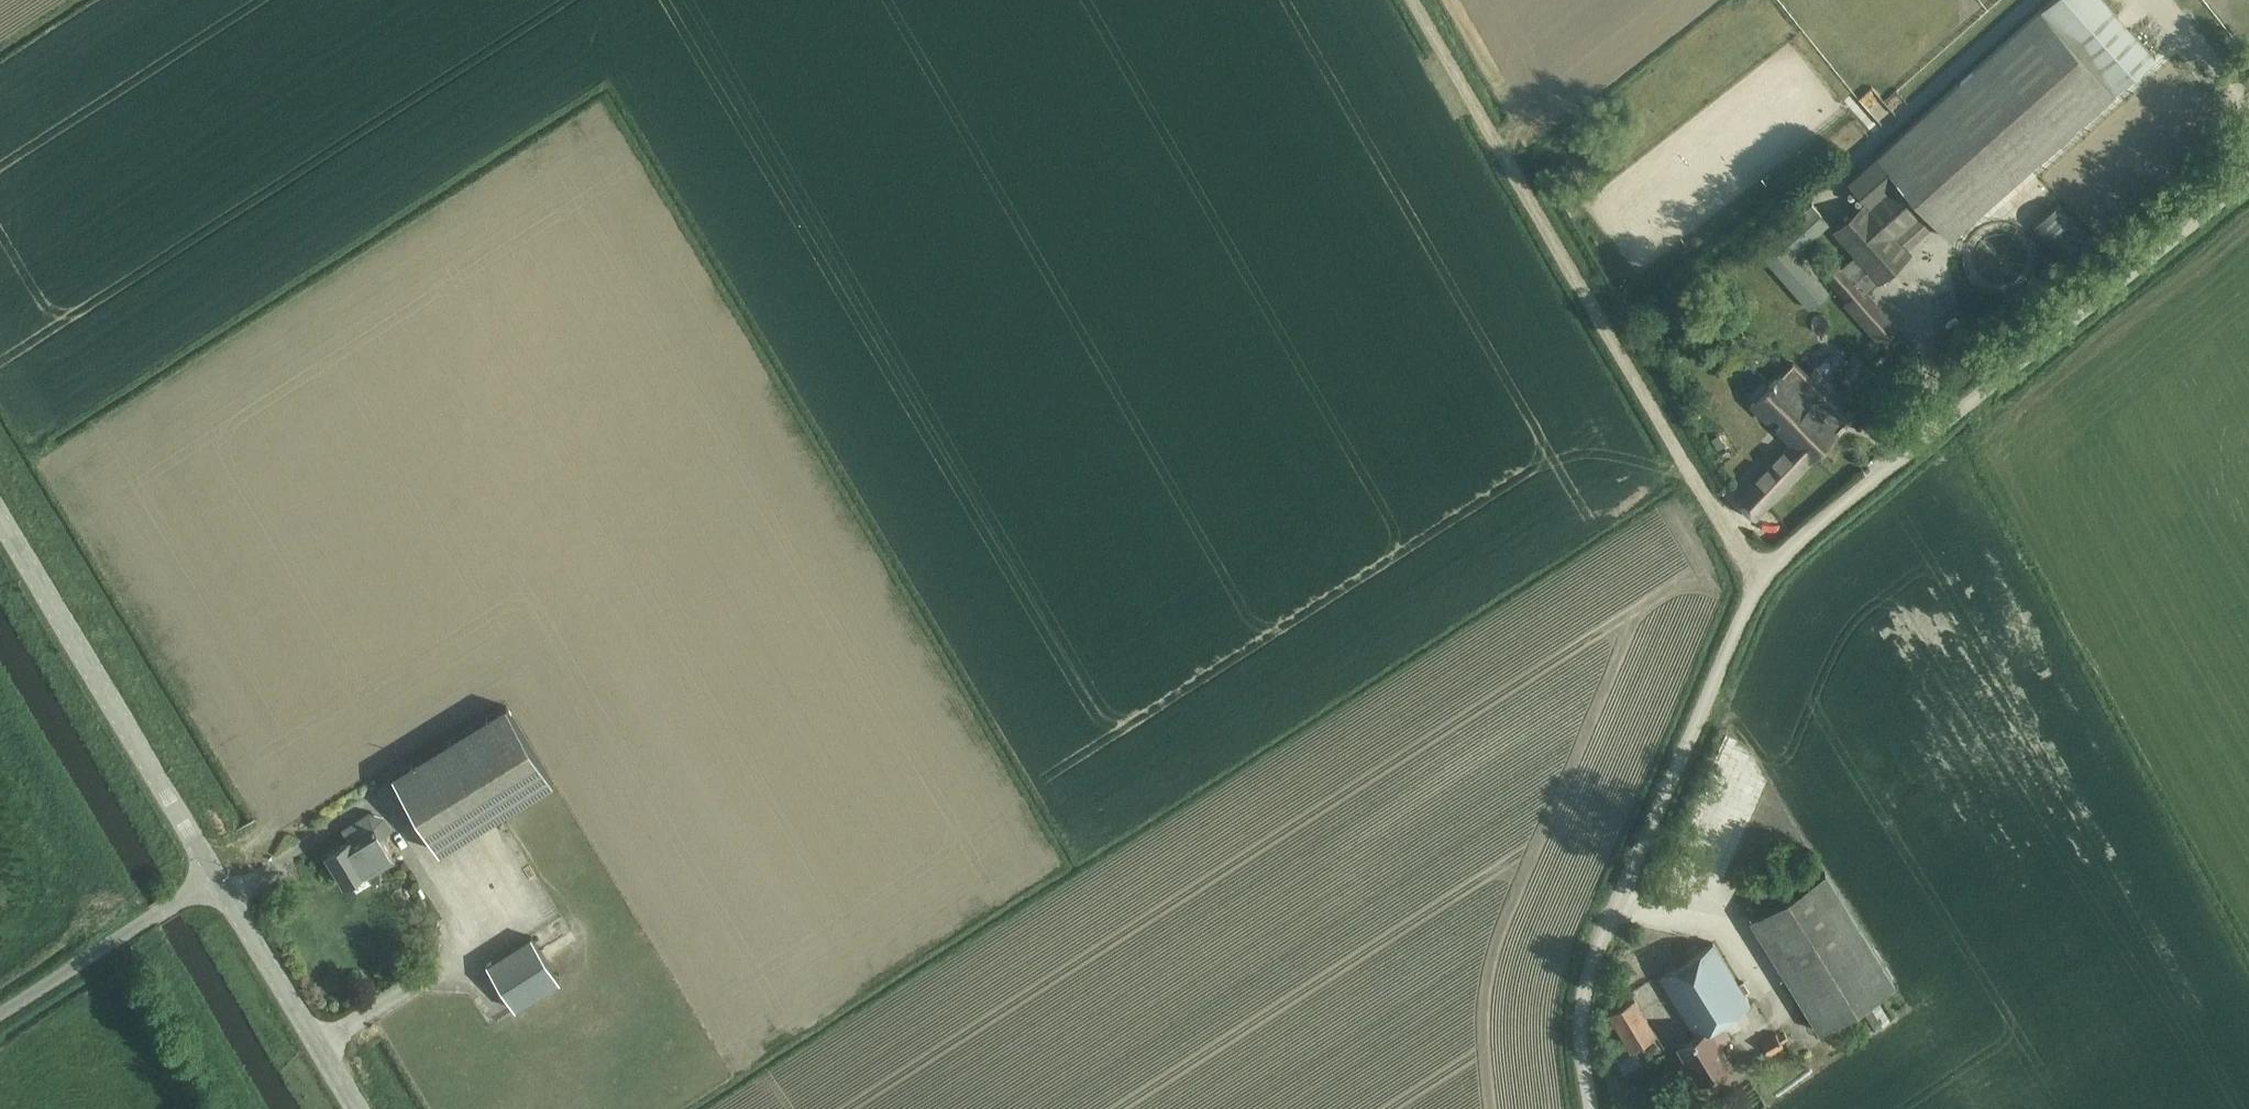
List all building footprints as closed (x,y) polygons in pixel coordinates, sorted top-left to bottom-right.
[(1746,8),(1760,7),(1759,0),(1746,0),(1746,8)] [(2107,0),(2053,0),(1850,180),(1867,200),(1835,228),(1857,253),(1843,266),(1841,264),(1827,277),(1884,341),(1897,328),(1866,293),(1880,281),(1881,281),(1910,255),(1906,251),(1937,224),(1950,238),(2156,55),(2107,0)] [(2091,231),(2056,197),(2034,219),(2069,253),(2091,231)] [(1812,205),(1758,253),(1810,310),(1830,292),(1796,254),(1830,224),(1812,205)] [(1784,422),(1777,429),(1791,443),(1737,499),(1755,517),(1849,420),(1791,364),(1751,405),(1768,421),(1775,413),(1784,422)] [(1718,437),(1711,441),(1717,451),(1724,446),(1718,437)] [(393,777),(441,852),(554,781),(506,706),(393,777)] [(368,875),(387,864),(394,859),(373,826),(328,854),(346,883),(366,871),(368,875)] [(1895,985),(1837,891),(1826,872),(1750,919),(1820,1032),(1895,985)] [(516,1009),(560,981),(531,935),(486,964),(516,1009)] [(1700,1081),(1719,1069),(1730,1062),(1710,1029),(1750,1004),(1712,943),(1660,975),(1697,1035),(1679,1047),(1700,1081)] [(1631,1051),(1657,1036),(1635,999),(1609,1014),(1631,1051)] [(1784,1040),(1777,1030),(1763,1039),(1769,1049),(1784,1040)]
